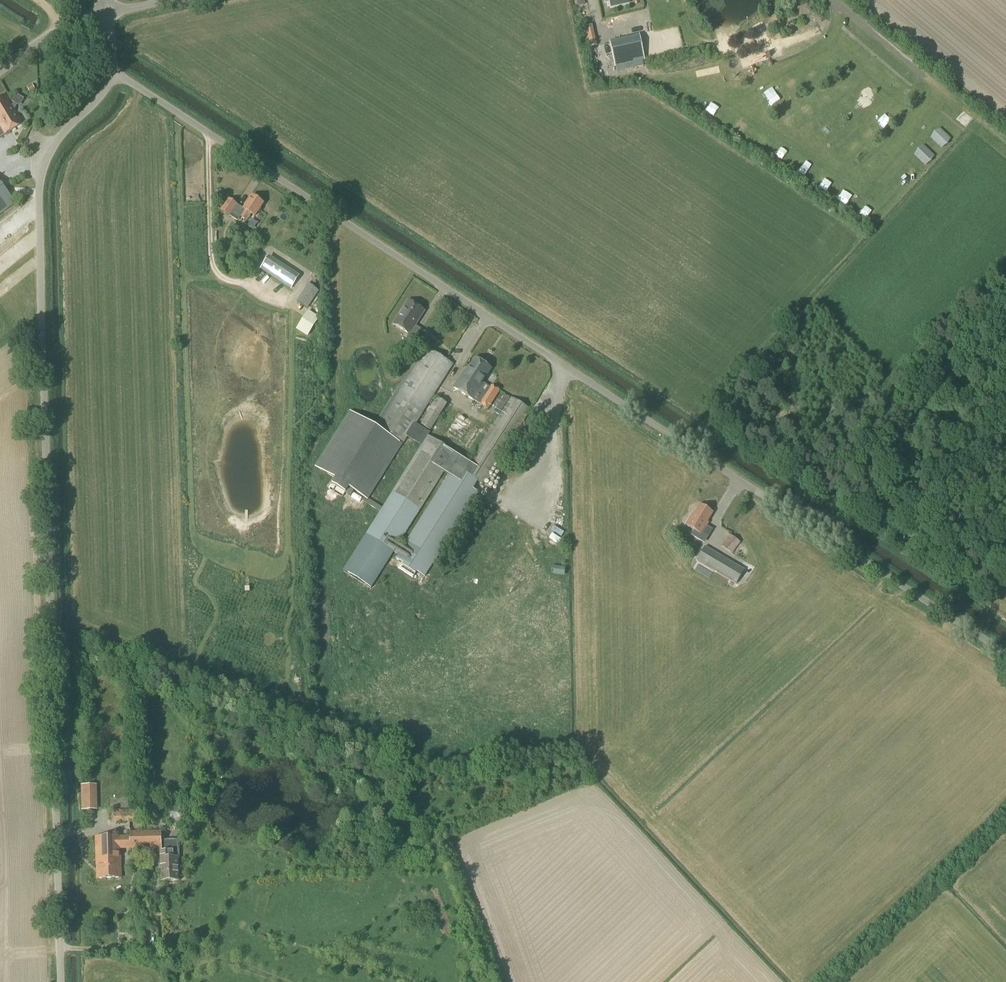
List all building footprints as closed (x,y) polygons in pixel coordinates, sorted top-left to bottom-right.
[(587,42),(597,40),(594,20),(584,22),(587,42)] [(615,67),(645,60),(639,36),(609,43),(615,67)] [(851,68),(842,73),(848,84),(857,79),(851,68)] [(833,94),(842,88),(836,78),(827,84),(833,94)] [(813,83),(818,93),(824,90),(819,80),(813,83)] [(695,99),(700,90),(688,85),(684,94),(695,99)] [(5,135),(22,125),(12,107),(5,95),(0,98),(0,138),(5,135)] [(713,114),(724,121),(732,110),(721,103),(713,114)] [(904,115),(909,120),(915,113),(911,109),(904,115)] [(745,127),(743,135),(755,137),(757,130),(745,127)] [(844,149),(857,158),(864,148),(851,139),(844,149)] [(774,151),(782,154),(786,145),(778,142),(774,151)] [(866,163),(877,172),(884,163),(873,154),(866,163)] [(803,169),(807,160),(796,156),(793,165),(803,169)] [(828,188),(836,175),(827,170),(819,182),(828,188)] [(15,203),(0,183),(0,214),(15,203)] [(855,207),(862,192),(852,187),(844,202),(855,207)] [(238,205),(227,198),(219,211),(230,218),(234,212),(246,221),(251,214),(254,217),(263,204),(252,196),(243,209),(238,205)] [(261,266),(292,283),(297,273),(266,256),(261,266)] [(413,343),(417,336),(411,332),(424,311),(408,301),(393,325),(409,334),(406,338),(413,343)] [(421,414),(452,364),(428,349),(377,430),(349,413),(329,446),(346,456),(332,478),(369,500),(408,437),(421,446),(366,535),(394,553),(444,473),(448,476),(346,637),(406,676),(509,512),(478,493),(473,489),(478,481),(483,484),(530,410),(511,398),(470,463),(428,436),(430,433),(416,423),(421,414)] [(482,383),(491,369),(475,359),(466,373),(464,371),(454,388),(488,410),(499,391),(491,386),(490,388),(482,383)] [(431,431),(440,416),(447,404),(437,398),(430,410),(421,425),(431,431)] [(442,432),(471,445),(482,419),(453,407),(442,432)] [(713,513),(699,505),(694,515),(692,514),(685,526),(693,530),(690,535),(704,543),(707,537),(702,534),(708,523),(707,523),(713,513)] [(534,535),(532,541),(543,545),(545,539),(534,535)] [(733,554),(741,543),(730,535),(722,546),(733,554)] [(736,584),(744,570),(705,547),(697,561),(736,584)] [(749,572),(754,569),(749,560),(744,564),(749,572)] [(82,798),(83,810),(95,810),(95,798),(82,798)] [(113,823),(130,823),(129,810),(113,810),(113,823)] [(130,823),(142,823),(142,810),(129,810),(130,823)] [(161,848),(161,840),(160,831),(130,832),(130,837),(131,849),(158,848),(161,848)] [(120,849),(131,849),(130,837),(120,837),(96,837),(97,879),(121,878),(120,849)] [(161,848),(158,848),(159,859),(161,859),(161,881),(178,881),(177,858),(179,858),(179,840),(161,840),(161,848)] [(145,917),(151,913),(150,907),(146,903),(140,903),(140,914),(145,917)]
